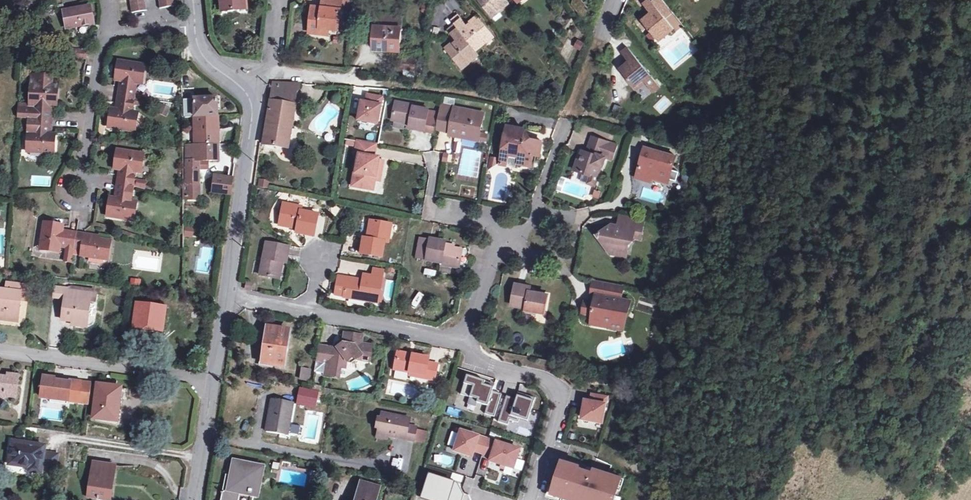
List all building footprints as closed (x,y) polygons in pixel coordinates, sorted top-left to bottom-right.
[(133,15),(146,13),(144,0),(130,0),(133,15)] [(175,9),(174,1),(173,0),(159,0),(160,11),(175,9)] [(222,13),(242,10),(241,0),(221,0),(222,13)] [(340,24),(343,0),(324,0),(324,7),(313,6),(311,32),(321,33),(322,27),(331,28),(331,24),(340,24)] [(500,12),(510,4),(507,0),(477,0),(489,15),(497,8),(500,12)] [(656,38),(665,30),(667,34),(674,28),(664,15),(654,2),(652,0),(649,0),(644,4),(651,13),(653,16),(651,17),(649,15),(642,20),(652,32),(649,35),(653,40),(656,38)] [(664,15),(670,10),(662,0),(656,0),(654,2),(664,15)] [(83,7),(81,7),(80,8),(79,9),(63,12),(62,12),(66,28),(67,28),(94,24),(90,7),(85,8),(83,7)] [(492,18),(500,12),(497,8),(489,15),(492,18)] [(484,40),(492,33),(478,17),(468,26),(460,15),(453,21),(456,25),(477,51),(487,43),(484,40)] [(376,16),(375,27),(402,29),(403,17),(376,16)] [(480,55),(477,51),(456,25),(449,31),(451,34),(457,42),(446,50),(460,67),(467,60),(470,64),(480,55)] [(402,29),(375,27),(374,51),(401,52),(402,29)] [(659,41),(667,34),(665,30),(656,38),(659,41)] [(494,37),(492,33),(484,40),(487,43),(494,37)] [(579,52),(583,42),(575,39),(571,48),(579,52)] [(629,65),(628,62),(622,67),(639,87),(652,75),(629,47),(622,52),(630,61),(631,63),(629,65)] [(74,51),(73,59),(85,60),(86,52),(74,51)] [(415,59),(402,58),(402,68),(414,69),(415,59)] [(463,70),(470,64),(467,60),(460,67),(463,70)] [(120,84),(118,97),(133,99),(136,86),(137,86),(138,82),(142,83),(144,74),(140,73),(140,69),(118,66),(115,83),(120,84)] [(58,93),(58,89),(55,89),(56,79),(35,77),(35,87),(31,87),(29,106),(35,107),(34,121),(53,122),(54,108),(57,108),(57,105),(61,105),(61,93),(58,93)] [(272,90),(298,92),(299,84),(273,83),(272,90)] [(272,90),(271,101),(292,105),(296,108),(298,92),(272,90)] [(356,100),(354,123),(377,125),(381,95),(365,94),(364,101),(356,100)] [(118,97),(116,105),(132,108),(133,99),(118,97)] [(194,99),(195,145),(219,145),(217,98),(194,99)] [(395,119),(406,121),(411,122),(410,127),(425,130),(429,108),(415,106),(415,104),(396,100),(393,118),(395,119)] [(292,105),(271,101),(264,145),(289,148),(296,108),(292,105)] [(444,102),(443,109),(454,112),(455,106),(456,104),(444,102)] [(461,128),(481,132),(485,113),(455,106),(454,112),(443,109),(439,129),(451,131),(450,134),(459,136),(461,128)] [(429,108),(425,130),(434,132),(439,110),(429,108)] [(131,113),(115,111),(111,110),(108,130),(130,133),(131,129),(135,130),(137,118),(132,117),(133,113),(131,113)] [(405,128),(406,121),(395,119),(394,125),(405,128)] [(26,155),(54,156),(54,153),(58,153),(58,140),(55,140),(55,136),(52,136),(53,122),(34,121),(29,120),(26,155)] [(479,140),(481,132),(461,128),(459,136),(479,140)] [(521,156),(519,164),(531,166),(533,155),(540,156),(542,142),(532,139),(529,141),(526,136),(528,135),(525,128),(521,132),(507,129),(503,154),(521,156)] [(575,170),(584,173),(592,176),(592,174),(599,177),(603,166),(605,167),(608,158),(612,160),(618,145),(594,137),(588,152),(585,151),(581,161),(578,160),(575,170)] [(357,146),(358,140),(349,138),(347,138),(347,144),(357,146)] [(372,142),(358,140),(357,146),(355,154),(359,154),(356,172),(355,172),(353,185),(373,189),(375,180),(376,171),(382,172),(384,161),(378,160),(379,158),(375,157),(370,156),(372,142)] [(219,145),(195,145),(187,145),(186,184),(184,184),(184,196),(189,196),(189,193),(199,193),(199,170),(205,170),(205,161),(209,161),(219,160),(219,145)] [(668,173),(671,174),(677,157),(646,148),(644,156),(646,157),(644,165),(641,164),(638,173),(642,180),(651,183),(653,177),(658,179),(657,181),(665,183),(668,173)] [(119,173),(117,186),(134,189),(136,176),(138,176),(139,172),(144,172),(146,162),(141,161),(142,156),(117,152),(114,172),(119,173)] [(441,162),(452,163),(453,154),(441,154),(441,162)] [(519,167),(519,164),(521,156),(503,154),(501,164),(519,167)] [(489,166),(497,166),(497,158),(489,158),(489,166)] [(596,183),(599,177),(592,174),(592,176),(584,173),(582,178),(596,183)] [(215,176),(213,193),(230,195),(233,179),(215,176)] [(256,187),(267,189),(269,181),(259,178),(256,187)] [(134,189),(117,186),(115,200),(110,199),(107,219),(131,223),(132,219),(136,219),(138,208),(133,207),(134,203),(131,202),(134,189)] [(314,236),(318,215),(300,212),(301,207),(284,204),(279,226),(297,229),(296,233),(314,236)] [(634,236),(642,237),(645,220),(621,216),(618,228),(610,227),(601,233),(596,235),(599,239),(600,238),(610,254),(616,249),(627,252),(629,242),(632,243),(633,239),(634,236)] [(382,258),(385,243),(389,243),(392,225),(370,221),(367,239),(363,239),(361,254),(382,258)] [(46,224),(42,247),(46,247),(45,252),(57,254),(58,249),(62,250),(62,248),(65,232),(66,227),(46,224)] [(192,237),(193,228),(184,228),(183,236),(192,237)] [(72,233),(65,232),(62,248),(69,249),(72,233)] [(76,250),(79,234),(72,233),(69,249),(67,263),(74,264),(76,250)] [(85,235),(79,234),(76,250),(83,251),(82,257),(105,261),(106,257),(110,258),(111,247),(107,246),(108,242),(100,241),(85,239),(85,235)] [(417,257),(426,258),(429,240),(421,238),(417,257)] [(429,240),(426,258),(426,260),(441,262),(440,264),(459,268),(463,249),(444,245),(445,241),(430,238),(429,240)] [(279,262),(283,263),(286,263),(289,247),(266,243),(261,275),(276,278),(279,262)] [(626,258),(627,252),(616,249),(610,254),(626,258)] [(374,269),(373,277),(383,279),(385,270),(374,269)] [(347,281),(348,278),(339,276),(336,294),(344,295),(344,297),(379,303),(383,279),(373,277),(364,275),(363,280),(363,284),(347,281)] [(594,281),(591,295),(597,296),(596,301),(590,303),(585,302),(583,314),(592,316),(592,320),(614,324),(613,330),(625,332),(631,303),(620,301),(623,287),(594,281)] [(7,283),(6,291),(21,293),(20,300),(28,301),(29,287),(7,283)] [(544,314),(547,296),(530,292),(530,288),(515,284),(511,306),(526,309),(525,310),(544,314)] [(54,298),(65,299),(69,299),(70,291),(70,290),(56,288),(54,298)] [(6,291),(0,290),(0,320),(17,322),(20,300),(21,293),(6,291)] [(69,299),(65,299),(62,320),(71,322),(72,318),(87,320),(90,303),(95,303),(96,295),(70,291),(69,299)] [(161,334),(165,309),(137,305),(133,330),(161,334)] [(86,328),(87,320),(72,318),(71,322),(71,326),(86,328)] [(590,325),(613,330),(614,324),(592,320),(590,325)] [(290,331),(270,328),(264,363),(285,367),(290,331)] [(343,345),(338,349),(320,346),(317,362),(327,363),(325,375),(340,377),(342,369),(347,369),(348,363),(354,358),(356,362),(358,361),(363,356),(372,358),(373,347),(363,345),(364,337),(345,333),(343,345)] [(426,376),(425,380),(435,382),(439,366),(429,364),(430,359),(398,353),(395,371),(410,373),(426,376)] [(301,368),(299,380),(309,382),(310,370),(301,368)] [(4,396),(15,397),(18,377),(7,375),(6,379),(0,378),(0,393),(4,394),(4,396)] [(495,417),(502,395),(493,392),(494,388),(485,385),(486,382),(467,376),(461,395),(478,400),(477,403),(488,406),(485,414),(495,417)] [(44,378),(41,398),(53,400),(53,402),(70,404),(70,402),(81,403),(90,404),(92,384),(83,383),(64,381),(64,383),(58,382),(58,385),(53,384),(54,380),(44,378)] [(116,422),(120,389),(98,386),(94,418),(116,422)] [(318,399),(319,393),(319,392),(301,389),(298,404),(317,407),(318,399)] [(608,396),(594,393),(592,401),(586,400),(583,419),(603,423),(608,396)] [(528,422),(536,398),(526,395),(525,398),(518,396),(516,399),(507,396),(499,422),(509,425),(510,420),(519,423),(520,419),(528,422)] [(273,399),(267,432),(289,436),(294,403),(273,399)] [(448,407),(446,414),(459,416),(461,410),(448,407)] [(411,419),(382,414),(378,434),(389,436),(415,441),(417,430),(417,428),(410,427),(411,419)] [(417,430),(415,441),(422,443),(425,432),(417,430)] [(488,439),(461,431),(454,451),(472,457),(474,451),(483,453),(482,455),(483,455),(488,439)] [(514,469),(520,450),(488,439),(483,455),(491,457),(490,461),(514,469)] [(43,453),(44,446),(12,442),(9,465),(30,468),(29,471),(41,473),(42,465),(43,453)] [(57,455),(43,453),(42,465),(55,467),(57,455)] [(483,474),(489,458),(483,456),(478,472),(483,474)] [(564,461),(559,477),(558,477),(553,493),(574,499),(615,499),(616,496),(615,495),(620,478),(599,471),(598,473),(564,461)] [(107,483),(112,483),(115,466),(93,463),(87,497),(104,499),(107,483)] [(243,490),(257,492),(261,470),(229,464),(222,499),(241,499),(243,490)] [(432,477),(425,498),(431,499),(460,499),(461,496),(454,485),(432,477)] [(381,488),(361,483),(357,499),(377,499),(381,488)]
